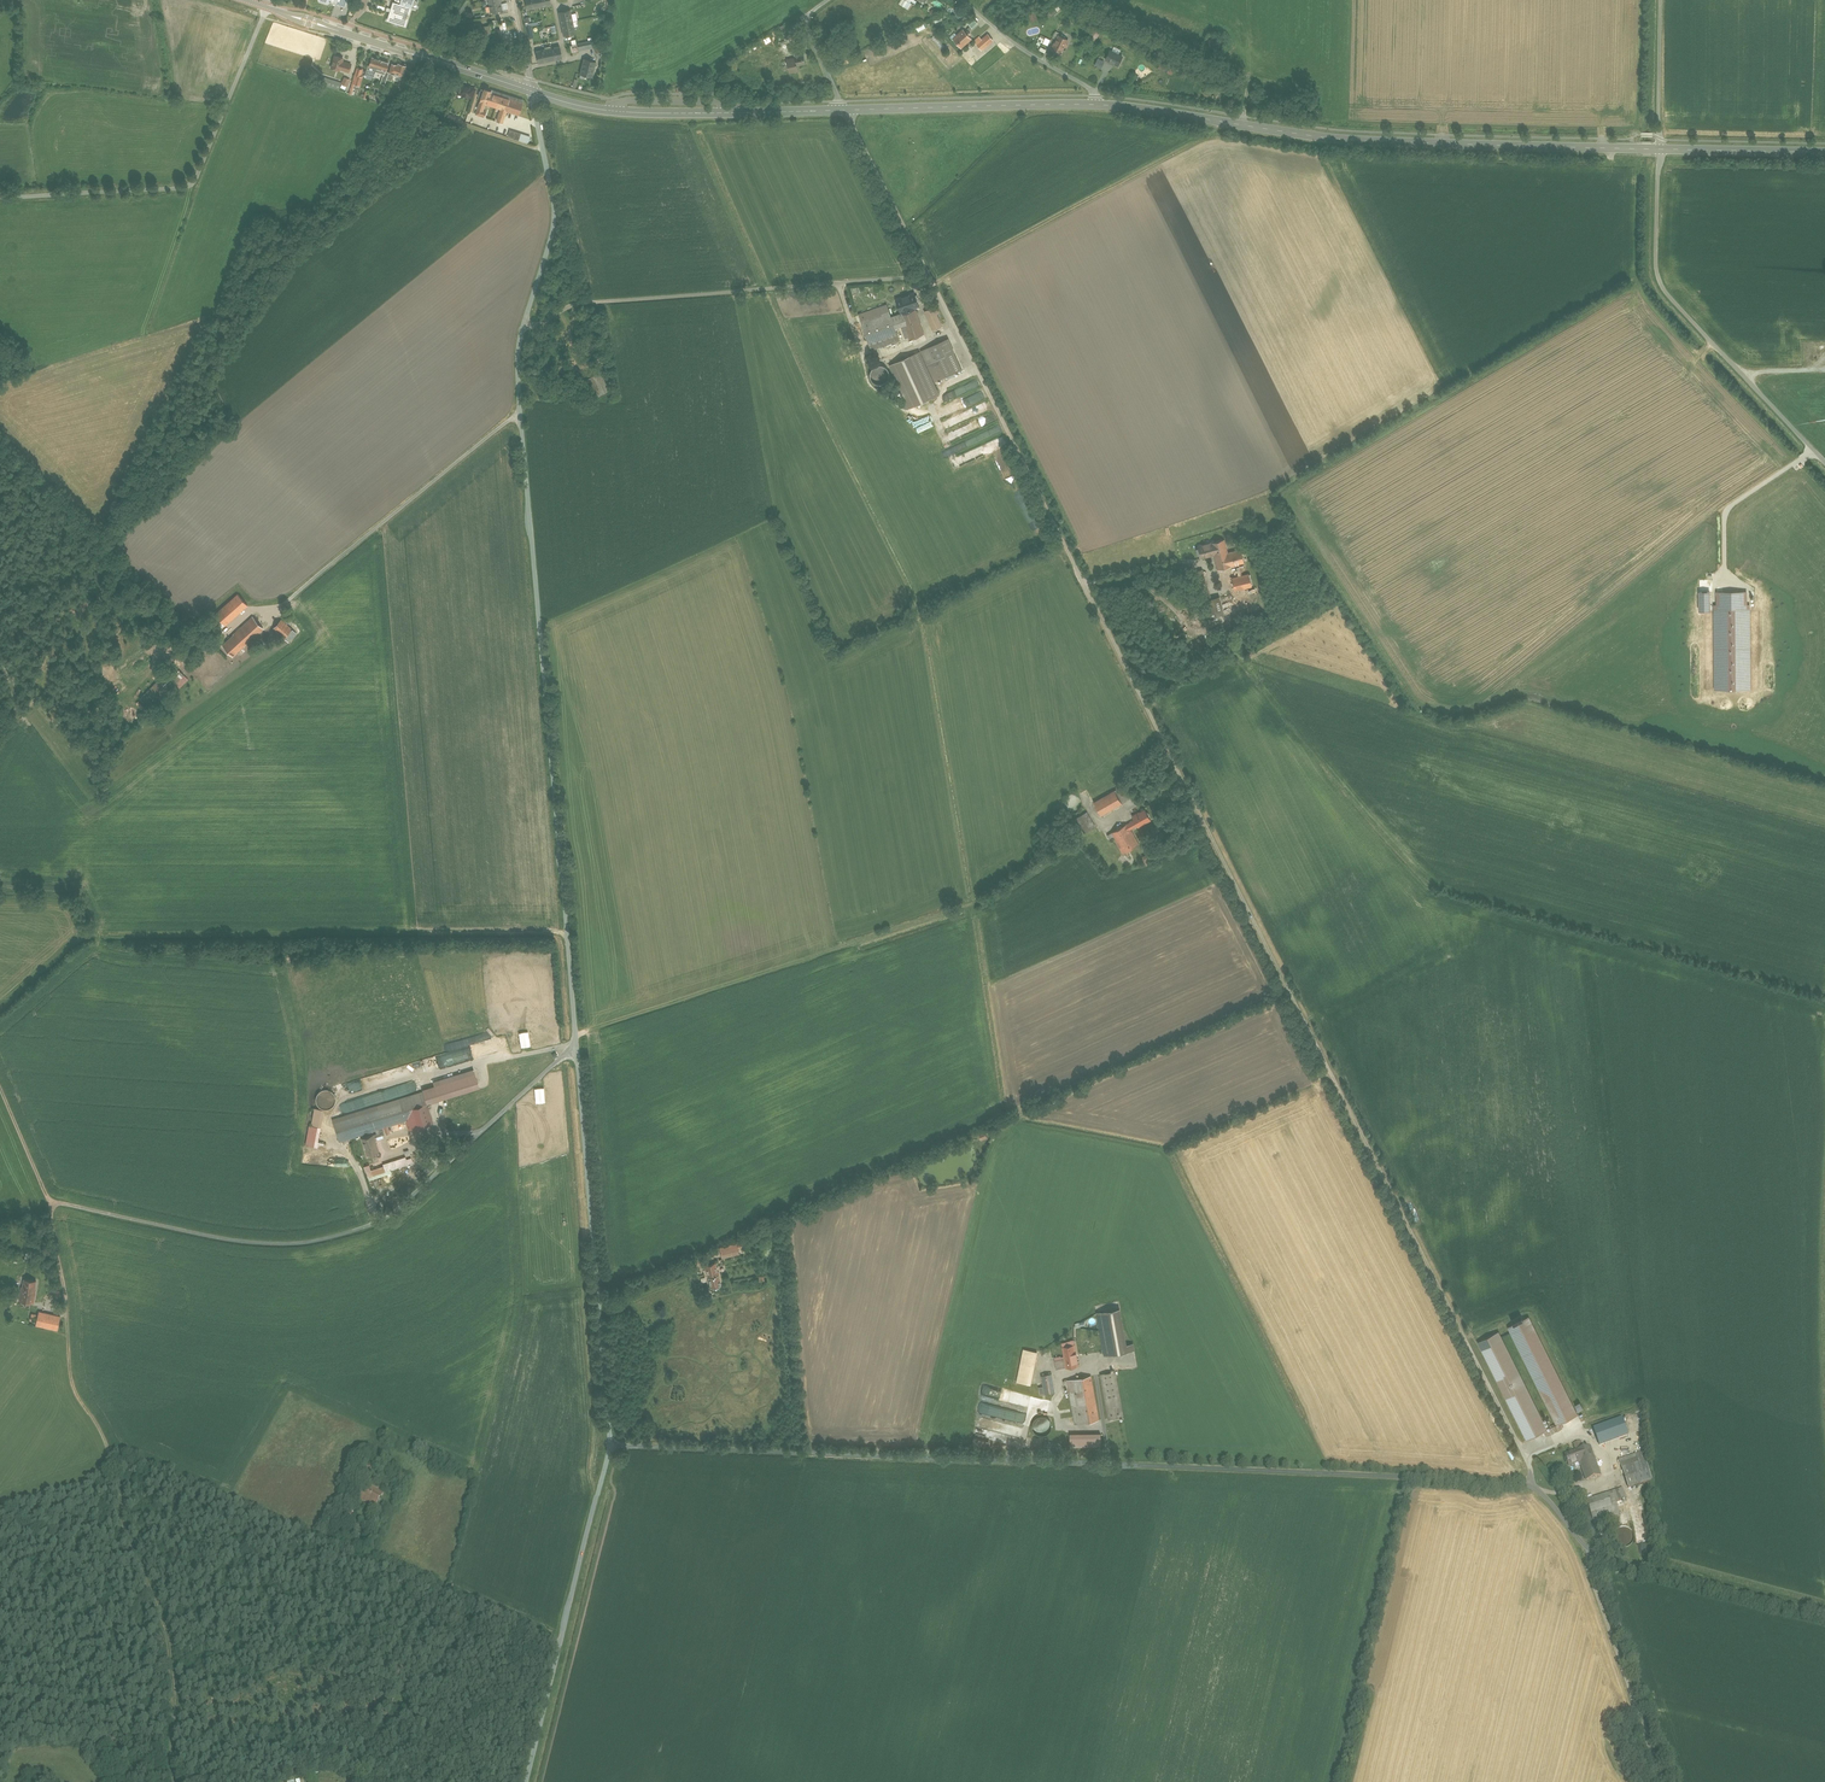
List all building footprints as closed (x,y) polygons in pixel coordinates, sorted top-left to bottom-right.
[(414,0),(401,0),(401,2),(404,3),(403,6),(394,3),(389,18),(405,23),(410,8),(405,7),(406,3),(412,5),(414,0)] [(449,19),(455,22),(469,0),(462,0),(449,19)] [(537,0),(525,0),(527,9),(539,7),(537,0)] [(501,4),(489,6),(491,12),(502,10),(501,4)] [(1053,8),(1045,14),(1048,18),(1056,11),(1053,8)] [(572,21),(570,9),(559,12),(561,24),(572,21)] [(1036,19),(1034,12),(1027,14),(1029,21),(1036,19)] [(535,37),(533,25),(539,24),(539,21),(531,22),(530,17),(525,17),(529,39),(535,37)] [(965,22),(970,28),(976,23),(970,17),(965,22)] [(572,21),(561,24),(564,36),(575,33),(572,21)] [(914,27),(917,31),(927,26),(925,21),(914,27)] [(492,36),(490,25),(482,27),(484,37),(492,36)] [(1094,26),(1088,36),(1096,41),(1102,32),(1094,26)] [(954,38),(961,47),(971,38),(964,30),(954,38)] [(1051,48),(1060,54),(1069,41),(1060,34),(1051,48)] [(984,48),(992,41),(988,35),(979,43),(984,48)] [(1045,45),(1048,39),(1039,35),(1036,40),(1045,45)] [(594,47),(593,40),(577,43),(578,50),(594,47)] [(562,58),(560,46),(551,48),(550,46),(547,47),(550,60),(562,58)] [(550,60),(547,47),(544,47),(545,49),(536,51),(538,63),(550,60)] [(1118,65),(1122,57),(1110,51),(1106,59),(1118,65)] [(787,62),(787,72),(798,71),(798,66),(804,65),(803,54),(794,54),(795,61),(787,62)] [(344,58),(335,56),(332,68),(340,71),(340,69),(349,72),(352,64),(343,61),(344,58)] [(372,57),(369,65),(368,65),(366,72),(367,73),(371,74),(370,76),(374,77),(380,60),(372,57)] [(592,77),(596,62),(584,59),(580,74),(592,77)] [(1095,65),(1101,68),(1104,62),(1098,59),(1095,65)] [(380,60),(374,77),(376,72),(385,75),(385,76),(382,75),(380,83),(384,85),(387,76),(387,77),(389,72),(386,71),(389,63),(380,60)] [(1166,67),(1167,64),(1159,61),(1156,69),(1170,74),(1172,70),(1166,67)] [(389,72),(387,77),(387,79),(392,81),(394,74),(403,76),(405,69),(407,68),(406,66),(406,65),(405,63),(403,64),(401,64),(400,66),(391,63),(389,72)] [(363,77),(354,74),(348,94),(351,95),(352,94),(356,95),(357,93),(355,92),(356,89),(354,88),(355,84),(360,86),(363,77)] [(345,76),(342,87),(348,89),(351,78),(345,76)] [(472,97),(475,89),(460,84),(458,93),(472,97)] [(483,91),(480,90),(478,96),(481,97),(476,114),(484,117),(486,111),(482,110),(485,103),(501,109),(497,121),(502,122),(506,110),(519,114),(522,102),(503,96),(500,95),(490,92),(491,91),(484,88),(483,91)] [(456,122),(457,117),(448,114),(447,119),(456,122)] [(880,127),(883,136),(890,134),(887,125),(880,127)] [(530,136),(510,130),(508,136),(528,143),(530,136)] [(857,320),(866,344),(894,334),(891,327),(903,322),(908,337),(921,332),(910,305),(916,303),(911,290),(890,298),(895,312),(887,315),(885,309),(857,320)] [(934,303),(923,309),(932,327),(941,322),(936,312),(938,311),(934,303)] [(961,366),(946,333),(918,346),(925,361),(936,356),(944,374),(961,366)] [(906,355),(890,363),(911,407),(928,399),(906,355)] [(886,375),(886,373),(886,371),(886,370),(885,368),(884,366),(882,365),(881,364),(879,364),(877,364),(876,364),(873,364),(872,365),(870,367),(869,368),(868,371),(868,372),(868,374),(868,376),(869,378),(870,379),(871,380),(872,381),(874,382),(876,382),(878,383),(879,382),(881,382),(883,381),(884,379),(885,378),(886,376),(886,375)] [(600,370),(588,379),(600,395),(612,387),(600,370)] [(944,401),(978,388),(975,381),(941,393),(944,401)] [(989,414),(979,418),(979,420),(974,422),(969,424),(969,426),(966,427),(968,431),(992,422),(989,414)] [(968,451),(973,462),(994,452),(990,442),(968,451)] [(1220,536),(1193,544),(1196,555),(1210,551),(1215,567),(1235,562),(1238,574),(1229,576),(1232,588),(1251,583),(1241,547),(1225,552),(1220,536)] [(1203,567),(1192,570),(1208,614),(1221,610),(1216,595),(1210,597),(1202,574),(1205,573),(1203,567)] [(1712,592),(1700,592),(1700,612),(1712,611),(1712,592)] [(1749,592),(1718,592),(1718,605),(1715,605),(1716,690),(1752,690),(1751,605),(1749,605),(1749,592)] [(217,611),(227,623),(249,605),(239,593),(217,611)] [(224,645),(234,656),(264,629),(254,618),(224,645)] [(274,629),(284,638),(293,629),(283,620),(274,629)] [(209,634),(203,621),(187,629),(193,642),(209,634)] [(139,699),(149,710),(185,676),(174,665),(139,699)] [(138,713),(138,712),(138,711),(137,711),(137,710),(137,709),(136,708),(136,707),(135,707),(135,706),(134,706),(133,705),(132,705),(131,705),(131,704),(130,704),(129,704),(128,704),(127,704),(127,705),(126,705),(125,705),(125,706),(124,706),(123,706),(123,707),(122,707),(122,708),(122,709),(121,709),(121,710),(121,711),(121,712),(120,712),(120,713),(120,714),(121,714),(121,715),(121,716),(121,717),(122,717),(122,718),(122,719),(123,719),(123,720),(124,720),(125,720),(125,721),(126,721),(127,721),(127,722),(128,722),(129,722),(130,722),(131,722),(131,721),(132,721),(133,721),(134,720),(135,720),(135,719),(136,719),(136,718),(137,717),(137,716),(137,715),(138,715),(138,714),(138,713)] [(1092,798),(1101,812),(1130,795),(1121,781),(1092,798)] [(1078,803),(1078,802),(1078,800),(1077,799),(1077,797),(1075,796),(1074,794),(1072,794),(1071,793),(1069,793),(1067,794),(1065,794),(1064,795),(1063,796),(1062,797),(1061,799),(1061,801),(1061,802),(1061,805),(1062,806),(1063,807),(1064,809),(1066,810),(1067,810),(1068,811),(1070,811),(1072,810),(1073,810),(1075,809),(1076,808),(1077,805),(1078,803)] [(1106,832),(1117,852),(1135,842),(1128,828),(1135,824),(1137,827),(1149,821),(1142,808),(1129,815),(1131,819),(1106,832)] [(1085,813),(1074,819),(1081,831),(1091,824),(1085,813)] [(1139,856),(1143,865),(1157,857),(1153,848),(1139,856)] [(472,1041),(487,1038),(485,1029),(470,1031),(472,1041)] [(492,1041),(425,1057),(428,1068),(481,1054),(481,1053),(494,1050),(492,1041)] [(477,1087),(473,1073),(420,1090),(424,1102),(410,1107),(409,1102),(333,1126),(337,1140),(353,1134),(356,1141),(361,1139),(367,1156),(377,1153),(373,1138),(383,1135),(381,1129),(404,1122),(407,1133),(433,1125),(426,1103),(477,1087)] [(401,1086),(383,1090),(385,1099),(403,1095),(401,1086)] [(334,1102),(334,1100),(334,1097),(333,1095),(332,1094),(330,1092),(329,1091),(327,1090),(325,1090),(323,1090),(322,1090),(320,1091),(318,1092),(316,1093),(315,1095),(314,1096),(314,1098),(314,1100),(314,1103),(315,1104),(316,1106),(317,1107),(319,1109),(320,1109),(322,1110),(324,1110),(326,1110),(328,1109),(330,1108),(331,1107),(333,1105),(333,1104),(334,1102)] [(322,1112),(313,1110),(309,1129),(318,1130),(322,1112)] [(992,1135),(989,1129),(978,1134),(981,1141),(992,1135)] [(538,1137),(523,1138),(524,1148),(539,1147),(538,1137)] [(365,1178),(385,1171),(381,1160),(361,1167),(365,1178)] [(404,1187),(410,1191),(420,1174),(414,1170),(404,1187)] [(394,1205),(398,1202),(393,1196),(389,1200),(394,1205)] [(717,1248),(718,1255),(734,1253),(733,1246),(717,1248)] [(715,1262),(705,1264),(710,1287),(721,1284),(715,1262)] [(36,1280),(22,1278),(18,1300),(33,1303),(36,1280)] [(1116,1310),(1097,1313),(1103,1355),(1131,1350),(1130,1342),(1122,1344),(1116,1310)] [(38,1317),(35,1331),(53,1335),(55,1325),(43,1322),(44,1318),(38,1317)] [(1499,1333),(1478,1343),(1526,1442),(1547,1432),(1499,1333)] [(1055,1360),(1056,1369),(1078,1365),(1074,1344),(1063,1346),(1065,1358),(1055,1360)] [(1036,1348),(1023,1346),(1016,1382),(1029,1385),(1036,1348)] [(1121,1417),(1112,1370),(1099,1372),(1108,1419),(1121,1417)] [(1042,1374),(1043,1389),(1053,1388),(1051,1373),(1042,1374)] [(1074,1424),(1096,1420),(1089,1374),(1063,1378),(1065,1386),(1068,1386),(1074,1424)] [(982,1385),(980,1394),(1015,1404),(1027,1407),(1030,1398),(982,1385)] [(1576,1411),(1582,1409),(1578,1401),(1573,1404),(1576,1411)] [(992,1414),(995,1407),(982,1402),(979,1410),(992,1414)] [(1051,1425),(1051,1424),(1051,1422),(1051,1420),(1050,1418),(1048,1416),(1047,1415),(1045,1414),(1042,1413),(1040,1413),(1038,1413),(1036,1414),(1034,1415),(1032,1417),(1031,1419),(1030,1421),(1030,1422),(1030,1424),(1030,1426),(1031,1429),(1032,1431),(1034,1432),(1035,1433),(1037,1434),(1039,1434),(1041,1434),(1043,1434),(1045,1433),(1047,1433),(1048,1431),(1050,1429),(1051,1427),(1051,1425)] [(1013,1433),(1015,1426),(991,1421),(990,1427),(1013,1433)] [(1100,1432),(1070,1432),(1070,1443),(1100,1444),(1100,1432)] [(985,1447),(987,1440),(971,1436),(969,1443),(985,1447)] [(1584,1447),(1582,1440),(1572,1444),(1574,1451),(1562,1455),(1568,1469),(1580,1465),(1585,1480),(1596,1476),(1590,1461),(1601,1457),(1607,1473),(1617,1469),(1611,1453),(1619,1450),(1615,1439),(1597,1446),(1595,1443),(1584,1447)] [(1618,1461),(1627,1488),(1651,1480),(1641,1453),(1618,1461)] [(369,1470),(366,1475),(373,1479),(376,1474),(369,1470)] [(363,1480),(353,1497),(375,1510),(385,1493),(363,1480)] [(1625,1499),(1621,1489),(1587,1501),(1595,1525),(1619,1516),(1615,1503),(1625,1499)] [(345,1511),(338,1522),(346,1526),(352,1516),(345,1511)] [(1632,1535),(1629,1532),(1625,1530),(1622,1529),(1618,1531),(1616,1533),(1614,1536),(1613,1540),(1614,1543),(1617,1546),(1620,1548),(1624,1548),(1628,1547),(1630,1545),(1632,1542),(1632,1538),(1632,1535)]
